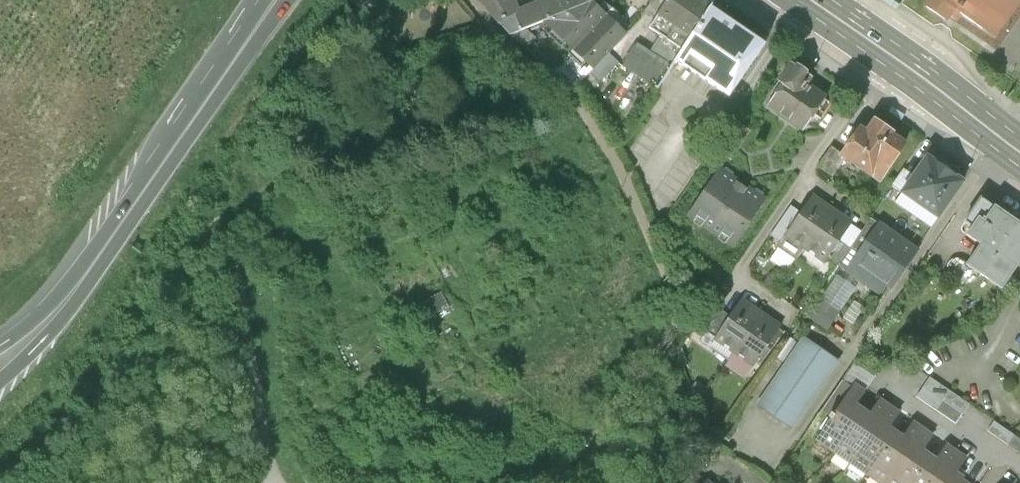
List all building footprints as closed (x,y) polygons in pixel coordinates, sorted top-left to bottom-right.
[(496,24),(515,17),(517,12),(512,0),(477,0),(496,24)] [(561,16),(555,0),(548,0),(517,12),(515,17),(520,32),(543,23),(561,16)] [(561,16),(590,4),(598,1),(598,0),(555,0),(561,16)] [(709,11),(712,7),(701,0),(668,0),(658,15),(676,27),(692,38),(709,11)] [(921,10),(942,24),(946,26),(954,14),(996,43),(1019,8),(1019,0),(927,0),(921,10)] [(606,18),(590,4),(561,16),(543,23),(574,51),(606,18)] [(729,99),(763,47),(709,11),(692,38),(675,63),(729,99)] [(591,71),(625,35),(606,18),(574,51),(571,54),(591,71)] [(657,90),(675,63),(692,38),(676,27),(667,40),(661,36),(650,52),(637,43),(622,66),(657,90)] [(810,76),(792,64),(779,83),(785,87),(771,107),(805,130),(817,113),(795,98),(810,76)] [(846,159),(881,183),(908,143),(877,122),(869,133),(861,128),(842,156),(846,159)] [(833,178),(846,159),(842,156),(830,149),(818,168),(833,178)] [(944,163),(939,165),(928,157),(902,193),(912,200),(939,220),(965,183),(951,173),(951,168),(944,163)] [(732,244),(762,199),(718,170),(688,215),(732,244)] [(895,224),(912,200),(902,193),(900,192),(883,216),(895,224)] [(787,233),(806,246),(829,211),(810,198),(800,213),(787,233)] [(999,293),(1019,263),(1019,228),(980,200),(963,224),(972,230),(965,239),(979,249),(965,270),(999,293)] [(779,244),(787,233),(800,213),(790,207),(770,237),(779,244)] [(848,225),(829,211),(806,246),(825,259),(848,225)] [(860,233),(848,225),(825,259),(837,267),(860,233)] [(846,274),(879,296),(884,288),(889,292),(916,253),(878,227),(846,274)] [(779,283),(769,276),(762,287),(772,293),(779,283)] [(422,291),(434,313),(452,304),(441,282),(422,291)] [(794,335),(804,342),(812,348),(824,331),(827,333),(839,314),(837,312),(851,291),(838,282),(831,293),(826,290),(794,335)] [(730,316),(710,302),(696,323),(716,336),(730,316)] [(714,340),(733,353),(758,316),(739,303),(730,316),(716,336),(714,340)] [(864,310),(854,303),(843,319),(853,326),(864,310)] [(777,329),(758,316),(733,353),(752,366),(777,329)] [(791,427),(835,363),(812,348),(804,342),(760,407),(791,427)] [(930,378),(917,397),(956,424),(969,404),(930,378)] [(816,441),(833,452),(858,415),(850,409),(861,392),(853,386),(816,441)] [(833,452),(849,463),(886,409),(878,404),(867,420),(858,415),(833,452)] [(849,463),(866,475),(892,437),(884,431),(895,415),(886,409),(849,463)] [(988,433),(1019,455),(1019,440),(994,423),(988,433)] [(878,482),(884,482),(919,432),(911,426),(900,442),(892,437),(866,475),(878,482)] [(926,459),(917,453),(928,438),(919,432),(884,482),(909,482),(926,459)] [(952,454),(944,449),(934,464),(926,459),(909,482),(933,482),(952,454)] [(960,481),(951,475),(961,460),(952,454),(933,482),(958,482),(960,481)]
